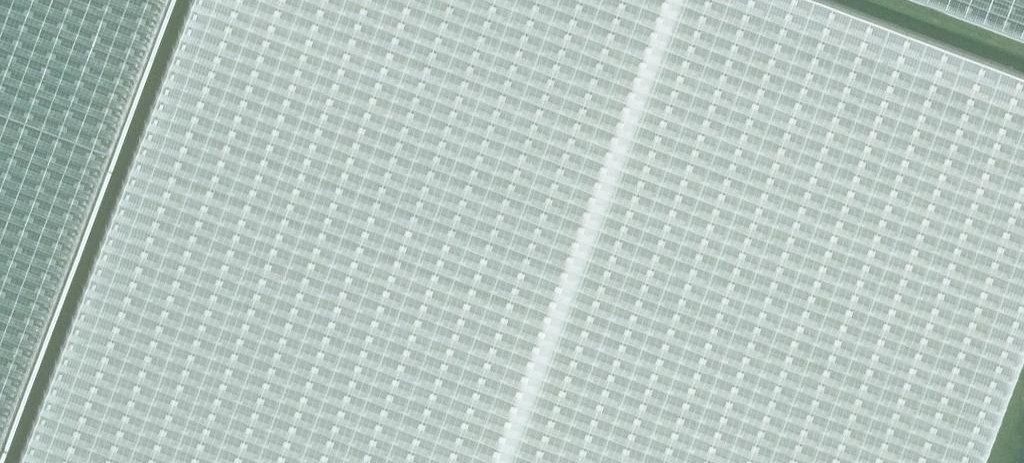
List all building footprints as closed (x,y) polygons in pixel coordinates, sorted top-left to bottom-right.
[(166,0),(0,0),(0,443),(166,0)] [(1023,346),(1023,72),(831,0),(189,0),(16,462),(981,462),(1023,346)] [(1023,32),(1023,0),(939,0),(1023,32)]
